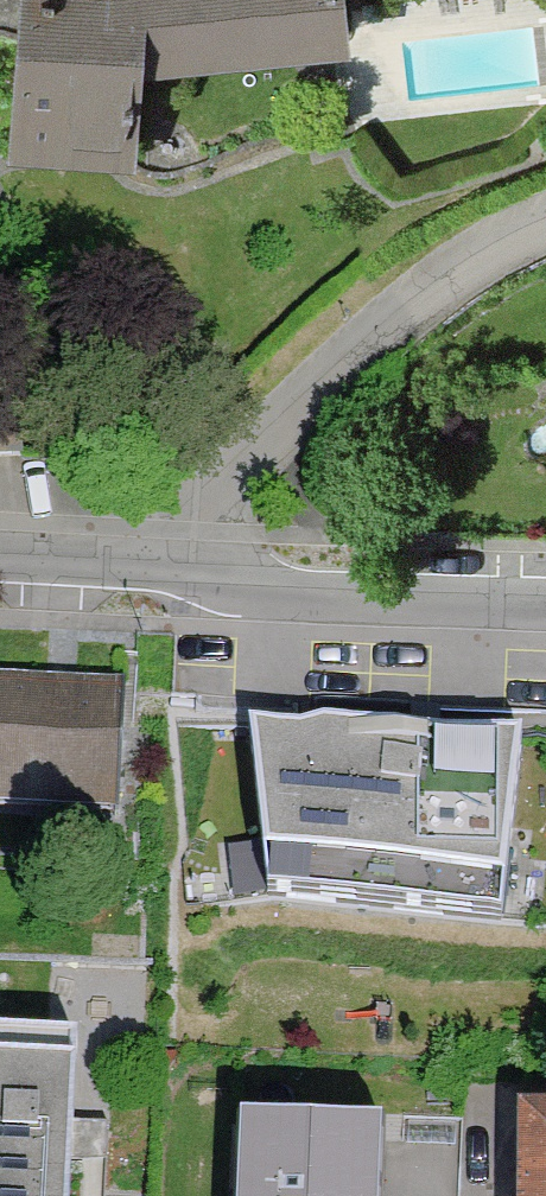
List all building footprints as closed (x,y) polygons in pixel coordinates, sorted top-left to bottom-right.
[(12,147),(144,155),(150,51),(342,63),(345,0),(21,0),(12,147)] [(0,691),(0,821),(123,825),(127,695),(0,691)] [(535,810),(536,701),(294,698),(293,806),(535,810)] [(0,969),(0,1195),(90,1195),(99,974),(0,969)] [(258,1062),(250,1195),(406,1195),(413,1070),(258,1062)] [(532,1120),(530,1195),(545,1195),(545,1120),(532,1120)]
